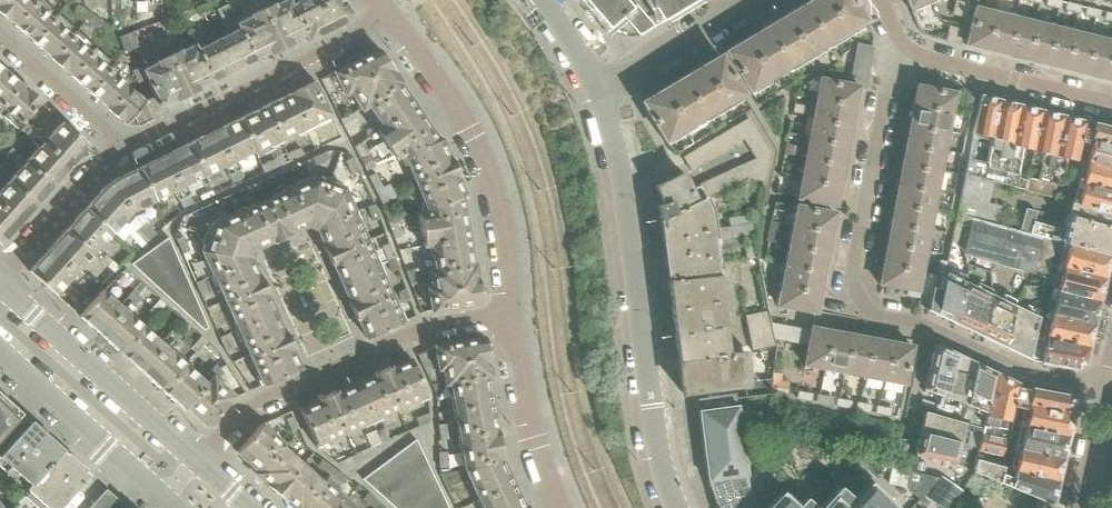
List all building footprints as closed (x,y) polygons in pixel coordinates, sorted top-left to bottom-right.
[(33,0),(8,0),(0,9),(0,12),(12,23),(33,0)] [(31,40),(53,16),(48,12),(51,8),(42,0),(33,0),(12,23),(31,40)] [(306,35),(291,4),(293,3),(291,0),(282,0),(275,3),(274,1),(272,2),(271,0),(269,0),(261,4),(263,7),(261,8),(280,47),(306,35)] [(293,3),(291,4),(306,35),(308,41),(350,20),(352,12),(343,0),(300,0),(293,3)] [(608,0),(586,0),(595,11),(608,0)] [(595,11),(610,28),(623,16),(639,35),(655,26),(652,20),(637,1),(636,0),(608,0),(595,11)] [(678,0),(651,0),(664,21),(666,19),(666,18),(683,8),(678,0)] [(683,8),(696,0),(678,0),(683,8)] [(829,47),(867,24),(853,0),(811,0),(803,5),(829,47)] [(911,11),(914,9),(912,4),(922,0),(906,0),(911,11)] [(971,3),(959,0),(956,0),(952,14),(967,17),(971,3)] [(1080,13),(1082,6),(1082,4),(1067,1),(1066,9),(1080,13)] [(214,80),(256,59),(238,22),(229,3),(217,9),(229,32),(224,35),(219,26),(209,32),(213,40),(198,48),(214,80)] [(86,18),(90,11),(84,7),(79,4),(74,11),(86,18)] [(966,45),(987,50),(996,9),(974,4),(965,44),(966,45)] [(829,47),(803,5),(765,27),(791,70),(829,47)] [(1100,17),(1101,10),(1101,9),(1087,6),(1085,14),(1100,17)] [(280,47),(261,8),(250,14),(251,15),(238,22),(256,59),(280,47)] [(1006,54),(1016,14),(996,9),(987,50),(1006,54)] [(104,20),(90,11),(86,18),(100,27),(104,20)] [(51,58),(76,30),(75,29),(72,33),(67,29),(70,25),(57,13),(53,16),(31,40),(51,58)] [(1006,54),(1025,59),(1036,19),(1016,14),(1006,54)] [(1025,59),(1045,64),(1054,23),(1036,19),(1025,59)] [(1063,68),(1073,28),(1054,23),(1045,64),(1063,68)] [(960,44),(964,29),(950,25),(946,40),(960,44)] [(752,94),(791,70),(765,27),(726,51),(752,94)] [(1063,68),(1084,74),(1094,33),(1073,28),(1063,68)] [(51,58),(70,75),(96,47),(94,46),(90,50),(86,46),(90,41),(76,30),(51,58)] [(139,46),(133,31),(120,37),(126,51),(139,46)] [(1103,78),(1111,39),(1111,38),(1094,33),(1084,74),(1103,78)] [(70,75),(89,92),(114,64),(113,63),(123,52),(105,37),(96,48),(96,47),(70,75)] [(1103,78),(1111,80),(1111,39),(1103,78)] [(816,96),(855,104),(858,87),(864,88),(873,45),(858,42),(851,80),(820,75),(816,96)] [(214,80),(198,48),(195,43),(181,49),(180,47),(178,49),(176,46),(156,56),(157,59),(156,60),(157,61),(143,69),(140,65),(133,68),(134,71),(132,72),(136,80),(138,79),(141,85),(149,81),(155,94),(162,106),(214,80)] [(368,106),(399,83),(401,82),(393,71),(394,70),(379,50),(334,72),(346,95),(349,93),(362,111),(368,106)] [(681,78),(707,121),(746,97),(719,55),(681,78)] [(108,109),(130,85),(123,80),(127,75),(114,64),(89,92),(108,109)] [(21,84),(2,67),(0,69),(0,108),(21,84)] [(335,90),(329,76),(322,79),(329,93),(335,90)] [(667,145),(707,121),(681,78),(641,102),(667,145)] [(289,94),(306,127),(316,148),(342,137),(331,115),(332,114),(316,81),(289,94)] [(371,110),(381,125),(413,104),(399,83),(368,106),(371,110)] [(0,108),(0,111),(4,115),(3,115),(17,127),(40,101),(21,84),(0,108)] [(165,111),(162,106),(155,94),(145,99),(130,85),(108,109),(126,125),(135,126),(165,111)] [(913,103),(951,110),(954,92),(917,85),(913,103)] [(282,139),(306,127),(289,94),(265,106),(282,139)] [(971,108),(974,96),(964,94),(961,106),(971,108)] [(971,142),(990,146),(999,99),(980,95),(971,142)] [(851,124),(855,104),(816,96),(812,116),(851,124)] [(1007,166),(1019,104),(999,99),(990,146),(987,161),(989,162),(1007,166)] [(947,130),(951,110),(913,103),(910,123),(947,130)] [(438,140),(413,104),(381,125),(376,129),(397,159),(404,156),(438,140)] [(1042,110),(1019,104),(1007,166),(1004,183),(1026,189),(1027,180),(1016,176),(1017,173),(1018,174),(1023,146),(1034,149),(1042,110)] [(282,139),(265,106),(240,119),(256,152),(282,139)] [(1049,182),(1061,115),(1042,110),(1034,149),(1044,152),(1037,180),(1049,182)] [(361,125),(355,112),(341,118),(347,131),(361,125)] [(1078,153),(1081,140),(1086,121),(1061,115),(1049,182),(1061,185),(1067,158),(1076,160),(1077,159),(1078,153)] [(736,125),(683,156),(684,157),(691,169),(700,185),(697,186),(704,198),(742,180),(743,181),(746,195),(761,198),(768,199),(770,190),(762,189),(765,180),(771,151),(751,116),(750,116),(736,125)] [(847,144),(851,124),(812,116),(808,136),(847,144)] [(255,153),(256,152),(240,119),(215,131),(239,180),(244,177),(237,163),(235,160),(254,150),(255,153)] [(28,128),(71,166),(90,145),(62,121),(48,137),(33,123),(28,128)] [(1091,143),(1111,148),(1111,127),(1086,121),(1081,140),(1091,143)] [(944,150),(947,130),(910,123),(906,143),(944,150)] [(52,187),(71,166),(28,128),(25,132),(39,146),(27,159),(12,146),(10,149),(52,187)] [(233,182),(239,180),(215,131),(189,143),(205,175),(225,164),(226,168),(233,182)] [(844,163),(847,144),(808,136),(804,156),(844,163)] [(415,183),(455,166),(451,158),(449,158),(441,139),(438,140),(404,156),(415,183)] [(205,175),(189,143),(165,155),(189,204),(194,201),(188,187),(185,185),(205,175)] [(801,155),(802,145),(786,143),(785,152),(801,155)] [(941,169),(944,150),(906,143),(903,162),(941,169)] [(1091,143),(1087,155),(1078,153),(1077,159),(1086,160),(1111,167),(1111,148),(1091,143)] [(304,154),(301,147),(287,154),(290,161),(304,154)] [(52,187),(10,149),(8,152),(22,165),(10,179),(37,204),(52,187)] [(331,158),(327,151),(313,158),(317,165),(331,158)] [(370,154),(361,158),(366,170),(377,165),(371,153),(370,154)] [(189,204),(165,155),(140,167),(156,199),(174,190),(183,207),(189,204)] [(360,171),(353,156),(346,160),(353,174),(360,171)] [(840,183),(844,163),(804,156),(801,175),(840,183)] [(966,173),(985,178),(989,162),(987,161),(969,157),(966,173)] [(279,166),(276,159),(261,165),(264,172),(279,166)] [(1086,160),(1082,177),(1079,176),(1079,175),(1073,174),(1072,180),(1077,182),(1077,181),(1081,183),(1111,191),(1111,167),(1086,160)] [(937,189),(941,169),(903,162),(899,182),(937,189)] [(415,183),(425,208),(462,197),(465,196),(456,176),(458,175),(455,166),(415,183)] [(156,199),(140,167),(113,181),(109,184),(125,203),(131,213),(131,212),(157,200),(156,199)] [(379,196),(392,189),(390,184),(383,187),(376,172),(369,176),(379,196)] [(660,220),(704,198),(697,186),(692,189),(685,172),(683,174),(656,186),(664,203),(658,206),(660,220)] [(966,173),(959,213),(1019,230),(1022,220),(1000,213),(1001,205),(989,202),(994,180),(985,178),(966,173)] [(313,227),(330,179),(315,174),(292,185),(308,225),(313,227)] [(836,206),(840,183),(801,175),(797,198),(836,206)] [(37,204),(10,179),(0,189),(0,205),(20,223),(37,204)] [(330,179),(313,227),(317,229),(318,228),(356,210),(345,185),(330,179)] [(262,189),(259,182),(245,188),(248,195),(262,189)] [(933,208),(937,189),(899,182),(895,201),(933,208)] [(1081,183),(1077,199),(1068,196),(1067,200),(1070,201),(1070,204),(1111,215),(1111,191),(1081,183)] [(113,233),(131,213),(125,203),(109,184),(105,187),(86,208),(113,232),(113,233)] [(308,225),(292,185),(237,210),(254,249),(272,241),(273,242),(290,235),(290,233),(308,225)] [(954,193),(955,188),(942,185),(941,190),(954,193)] [(392,189),(379,196),(382,202),(396,196),(392,189)] [(468,239),(462,197),(425,208),(418,211),(424,247),(430,246),(468,239)] [(660,220),(668,281),(718,274),(715,250),(744,245),(747,258),(756,257),(752,235),(754,234),(749,214),(728,217),(729,225),(712,228),(710,210),(704,198),(660,220)] [(930,228),(933,208),(895,201),(891,221),(930,228)] [(791,223),(831,231),(834,212),(835,209),(795,202),(791,223)] [(381,218),(376,203),(368,206),(374,221),(381,218)] [(1070,204),(1068,213),(1111,225),(1111,215),(1070,204)] [(0,205),(0,245),(20,223),(0,205)] [(110,258),(99,247),(113,232),(86,208),(67,229),(94,253),(107,265),(113,260),(110,258)] [(253,254),(254,249),(237,210),(236,209),(211,221),(206,235),(253,254)] [(371,270),(380,264),(371,245),(356,210),(318,228),(326,247),(324,248),(332,265),(334,264),(342,283),(371,270)] [(1055,241),(1019,230),(959,213),(953,241),(963,249),(962,253),(963,253),(1032,273),(1033,269),(1048,273),(1048,270),(1050,263),(1055,241)] [(1111,244),(1111,225),(1068,213),(1067,213),(1063,229),(1033,220),(1032,224),(1022,220),(1019,230),(1055,241),(1063,242),(1109,255),(1111,244)] [(397,221),(394,214),(387,217),(389,224),(397,221)] [(773,242),(775,230),(776,231),(778,222),(771,220),(767,240),(773,242)] [(141,226),(151,237),(157,233),(146,221),(141,226)] [(402,236),(397,221),(389,224),(395,238),(402,236)] [(926,248),(930,228),(891,221),(887,241),(926,248)] [(827,251),(831,231),(791,223),(788,244),(827,251)] [(188,228),(180,224),(175,235),(183,253),(191,250),(184,236),(188,228)] [(146,242),(151,237),(141,226),(136,230),(146,242)] [(80,268),(94,253),(67,229),(49,249),(89,286),(95,291),(99,286),(94,281),(80,268)] [(253,254),(206,235),(201,250),(212,275),(213,274),(250,259),(251,259),(253,254)] [(174,249),(169,237),(160,243),(168,253),(174,249)] [(468,239),(430,246),(434,268),(427,270),(429,285),(426,286),(430,311),(432,311),(482,303),(478,278),(477,278),(474,264),(473,265),(468,239)] [(922,269),(926,248),(887,241),(884,262),(922,269)] [(1104,278),(1109,255),(1063,242),(1055,241),(1050,263),(1062,266),(1104,278)] [(395,257),(390,242),(382,245),(388,260),(395,257)] [(168,253),(160,243),(153,248),(161,258),(164,256),(168,253)] [(824,270),(827,251),(788,244),(784,263),(824,270)] [(161,258),(153,248),(146,253),(154,263),(157,261),(161,258)] [(89,286),(49,249),(32,268),(29,271),(56,295),(72,277),(74,280),(86,290),(89,286)] [(178,259),(174,249),(168,253),(164,256),(171,265),(178,259)] [(154,263),(146,253),(140,258),(147,268),(151,266),(154,263)] [(171,265),(164,256),(161,258),(157,261),(166,273),(180,263),(178,259),(171,265)] [(147,268),(140,258),(131,264),(141,273),(147,268)] [(399,269),(396,258),(388,260),(392,271),(399,269)] [(956,323),(965,280),(966,277),(957,272),(956,275),(945,271),(947,260),(938,258),(936,270),(938,270),(937,274),(943,276),(941,287),(932,286),(927,307),(927,309),(956,323)] [(237,329),(275,312),(266,294),(268,293),(261,276),(259,277),(250,259),(213,274),(237,329)] [(166,273),(157,261),(154,263),(151,266),(157,274),(149,280),(152,283),(166,273)] [(919,289),(922,269),(884,262),(879,284),(908,289),(907,295),(919,298),(921,298),(923,290),(919,289)] [(171,280),(184,271),(180,263),(166,273),(171,280)] [(820,291),(824,270),(784,263),(780,283),(820,291)] [(1099,301),(1104,278),(1062,266),(1050,263),(1048,270),(1048,273),(1046,285),(1045,286),(1099,301)] [(371,270),(342,283),(351,302),(349,302),(357,319),(358,319),(367,338),(406,321),(396,299),(380,264),(371,270)] [(157,274),(151,266),(147,268),(141,273),(149,280),(157,274)] [(410,278),(421,274),(418,267),(407,271),(410,278)] [(176,287),(187,279),(184,271),(171,280),(176,287)] [(159,289),(171,280),(166,273),(152,283),(159,289)] [(423,281),(421,274),(410,278),(412,285),(423,281)] [(721,301),(718,274),(668,281),(671,307),(721,301)] [(191,287),(187,279),(176,287),(181,294),(191,287)] [(210,293),(203,279),(196,282),(202,296),(210,293)] [(165,295),(176,287),(171,280),(159,289),(165,295)] [(956,323),(979,335),(990,292),(991,288),(979,282),(977,286),(965,280),(956,323)] [(816,311),(820,291),(780,283),(776,304),(816,311)] [(1093,325),(1099,301),(1045,286),(1046,285),(1025,285),(1019,297),(1017,296),(1015,298),(1014,304),(1025,309),(1027,305),(1039,311),(1047,312),(1093,325)] [(181,294),(176,287),(165,295),(172,301),(181,294)] [(195,297),(191,287),(181,294),(188,303),(195,297)] [(78,315),(100,335),(137,293),(133,290),(122,301),(121,304),(103,288),(78,315)] [(411,300),(406,288),(399,291),(403,302),(411,300)] [(1004,347),(1014,304),(1015,298),(1004,294),(1002,298),(990,292),(979,335),(1004,347)] [(100,335),(120,353),(145,326),(128,311),(132,308),(142,297),(137,293),(100,335)] [(188,303),(181,294),(172,301),(180,308),(188,303)] [(201,311),(195,297),(188,303),(196,315),(201,311)] [(156,315),(166,304),(160,298),(150,310),(156,315)] [(725,327),(721,301),(671,307),(675,333),(725,327)] [(196,315),(188,303),(180,308),(191,318),(196,315)] [(1035,334),(1039,311),(1027,305),(1025,309),(1014,304),(1004,347),(1029,359),(1035,334)] [(776,344),(774,337),(771,321),(768,309),(745,314),(752,349),(776,344)] [(208,327),(201,311),(196,315),(191,318),(204,330),(208,327)] [(275,312),(237,329),(238,329),(220,337),(226,351),(234,348),(232,344),(242,340),(263,385),(300,369),(291,349),(293,348),(285,331),(283,332),(275,312)] [(1088,349),(1093,325),(1047,312),(1041,336),(1088,349)] [(826,369),(834,331),(810,326),(809,328),(771,321),(774,337),(806,344),(803,365),(826,369)] [(141,372),(179,330),(175,327),(162,340),(145,326),(120,353),(141,372)] [(727,351),(725,327),(675,333),(677,357),(727,351)] [(161,390),(186,362),(170,348),(184,335),(179,330),(141,372),(161,390)] [(846,373),(853,335),(834,331),(826,369),(846,373)] [(1085,361),(1088,349),(1041,336),(1035,334),(1029,359),(1034,361),(1074,369),(1085,362),(1085,361)] [(846,373),(866,377),(873,338),(853,335),(846,373)] [(200,349),(207,341),(201,336),(191,347),(197,353),(200,349)] [(443,382),(487,376),(490,376),(488,362),(489,362),(485,338),(435,346),(435,347),(432,348),(437,370),(441,369),(443,382)] [(866,377),(885,381),(892,342),(873,338),(866,377)] [(892,342),(885,381),(906,385),(914,346),(892,342)] [(945,395),(954,352),(936,343),(936,344),(925,388),(945,395)] [(727,351),(677,357),(682,392),(696,390),(745,384),(744,381),(748,381),(744,348),(727,351)] [(432,366),(426,352),(419,355),(425,369),(432,366)] [(962,417),(965,403),(974,362),(954,352),(945,395),(959,401),(957,406),(943,402),(940,412),(962,417)] [(375,375),(358,383),(371,413),(375,420),(428,396),(411,357),(410,358),(410,359),(391,368),(390,366),(374,374),(375,375)] [(187,407),(220,368),(216,363),(202,376),(186,362),(161,390),(184,410),(187,407)] [(983,423),(995,372),(974,362),(965,403),(975,407),(970,419),(983,423)] [(220,368),(187,407),(208,426),(234,397),(235,398),(236,397),(238,396),(219,379),(225,372),(220,368)] [(1009,420),(1012,405),(1015,393),(1018,383),(995,372),(983,423),(993,427),(995,427),(998,418),(1009,420)] [(492,402),(487,376),(443,382),(443,385),(449,384),(454,409),(492,402)] [(772,378),(763,379),(765,393),(769,393),(772,392),(772,386),(772,385),(772,378)] [(763,379),(754,380),(756,395),(765,393),(763,379)] [(748,381),(744,381),(745,384),(747,396),(756,395),(754,380),(748,381)] [(316,447),(375,420),(371,413),(358,383),(336,393),(335,391),(330,393),(319,398),(320,400),(300,409),(316,447)] [(772,392),(770,399),(785,402),(788,389),(773,386),(772,392)] [(1032,404),(1073,414),(1075,405),(1068,394),(1031,388),(1029,396),(1020,394),(1015,393),(1012,405),(1027,409),(1032,404)] [(812,401),(813,393),(798,390),(797,398),(812,401)] [(749,484),(748,475),(736,393),(697,398),(708,481),(708,480),(717,507),(757,507),(749,484)] [(831,404),(833,396),(818,393),(816,401),(831,404)] [(21,413),(0,394),(0,436),(21,413)] [(851,408),(853,400),(838,397),(836,405),(851,408)] [(871,412),(872,404),(857,401),(856,409),(871,412)] [(496,430),(492,402),(454,409),(458,436),(496,430)] [(1068,436),(1073,414),(1032,404),(1027,409),(1024,420),(1021,420),(1020,425),(1024,426),(1068,436)] [(891,416),(892,408),(877,405),(876,413),(891,416)] [(921,432),(961,441),(965,420),(925,411),(921,432)] [(431,421),(430,412),(416,417),(420,425),(431,421)] [(299,427),(293,415),(287,419),(293,433),(299,427)] [(25,489),(61,449),(31,422),(0,456),(0,466),(25,489)] [(258,470),(285,441),(264,423),(263,425),(262,424),(237,452),(258,470)] [(449,439),(446,423),(439,424),(441,440),(449,439)] [(977,453),(983,452),(1001,456),(1006,435),(1001,433),(1001,437),(991,435),(993,427),(983,423),(978,446),(970,444),(968,450),(977,453)] [(1063,458),(1068,436),(1024,426),(1020,442),(1016,442),(1014,447),(1018,448),(1063,458)] [(390,438),(385,427),(377,431),(381,442),(390,438)] [(458,436),(464,469),(501,459),(502,459),(497,429),(496,430),(458,436)] [(963,490),(975,472),(972,469),(956,462),(960,448),(968,450),(970,444),(961,441),(921,432),(916,454),(954,461),(942,475),(963,490)] [(422,451),(416,439),(409,445),(417,455),(422,451)] [(268,486),(276,492),(303,462),(283,444),(285,441),(258,470),(256,473),(269,485),(268,486)] [(417,455),(409,445),(402,450),(410,460),(414,457),(417,455)] [(1058,479),(1063,458),(1018,448),(1015,464),(1014,469),(1058,479)] [(25,489),(9,507),(60,507),(90,474),(61,449),(25,489)] [(420,466),(414,457),(410,460),(402,450),(398,453),(412,472),(420,466)] [(427,461),(422,451),(417,455),(414,457),(420,466),(427,461)] [(448,467),(447,451),(439,451),(440,467),(448,467)] [(975,472),(999,482),(1003,467),(981,461),(983,452),(977,453),(972,469),(975,472)] [(412,472),(398,453),(394,456),(402,467),(398,470),(404,478),(412,472)] [(402,467),(394,456),(386,462),(394,473),(398,470),(402,467)] [(330,474),(334,468),(322,459),(318,465),(330,474)] [(513,483),(501,459),(464,469),(478,499),(513,483)] [(410,486),(421,477),(418,473),(429,466),(427,461),(420,466),(412,472),(404,478),(410,486)] [(918,461),(916,470),(924,472),(925,463),(918,461)] [(1052,505),(1058,479),(1014,469),(1015,464),(1004,461),(1003,467),(999,482),(1052,505)] [(326,478),(325,477),(322,479),(303,462),(276,492),(284,500),(285,499),(294,507),(301,507),(326,478)] [(404,478),(398,470),(394,473),(386,462),(382,465),(396,484),(404,478)] [(396,484),(382,465),(378,468),(386,479),(382,482),(388,490),(396,484)] [(433,474),(429,466),(418,473),(421,477),(424,481),(433,474)] [(346,477),(334,468),(330,474),(341,483),(346,477)] [(386,479),(378,468),(371,473),(379,484),(382,482),(386,479)] [(920,499),(940,477),(911,470),(907,487),(920,499)] [(379,484),(371,473),(362,479),(373,488),(379,484)] [(415,493),(435,478),(433,474),(424,481),(421,477),(410,486),(415,493)] [(927,498),(941,507),(948,507),(961,490),(942,476),(927,498)] [(347,497),(326,478),(301,507),(337,507),(347,497)] [(410,486),(404,478),(396,484),(388,490),(381,496),(385,499),(396,491),(398,494),(410,486)] [(427,490),(437,483),(435,478),(415,493),(421,501),(430,494),(427,490)] [(898,506),(870,480),(853,497),(839,485),(818,507),(806,496),(798,505),(781,489),(763,507),(896,507),(898,506)] [(388,490),(382,482),(379,484),(373,488),(381,496),(388,490)] [(441,492),(437,483),(427,490),(430,494),(433,498),(441,492)] [(482,507),(524,507),(513,483),(478,499),(482,507)] [(415,493),(410,486),(398,494),(401,498),(391,505),(395,507),(415,493)] [(106,489),(89,507),(127,507),(106,489)] [(401,498),(398,494),(396,491),(385,499),(391,505),(401,498)] [(380,502),(368,492),(363,498),(375,507),(380,502)] [(444,496),(441,492),(433,498),(430,494),(421,501),(427,507),(428,507),(433,504),(444,496)] [(415,493),(395,507),(404,507),(409,504),(412,507),(421,501),(415,493)] [(444,496),(433,504),(436,507),(444,507),(448,505),(444,496)] [(347,497),(337,507),(359,507),(347,497)]
